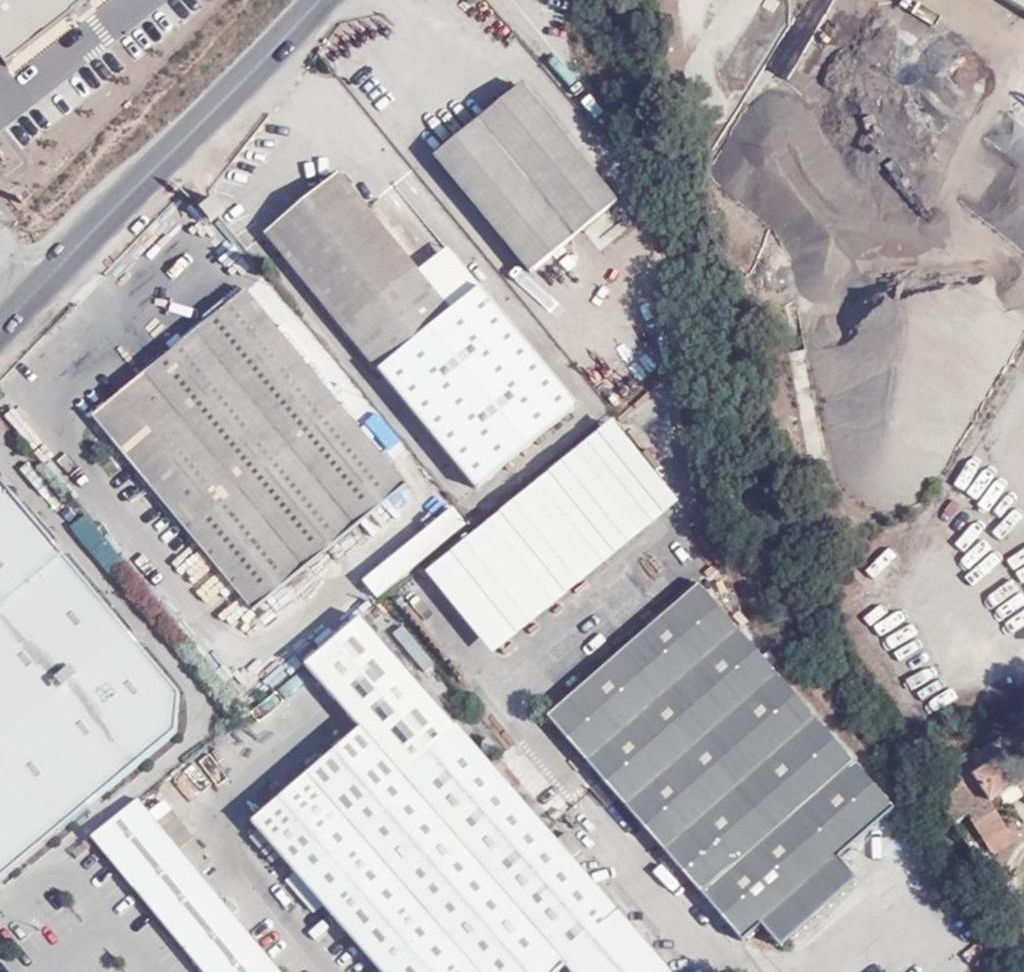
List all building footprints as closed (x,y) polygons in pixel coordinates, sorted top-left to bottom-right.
[(92,0),(0,0),(0,58),(7,67),(92,0)] [(525,272),(616,200),(523,87),(434,159),(525,272)] [(574,404),(480,289),(452,313),(419,273),(338,175),(262,237),(310,297),(470,489),(574,404)] [(452,313),(480,289),(447,250),(419,273),(452,313)] [(402,480),(245,293),(93,421),(250,608),(402,480)] [(423,572),(489,655),(678,508),(613,424),(423,572)] [(79,818),(177,735),(181,696),(0,482),(0,884),(79,818)] [(446,516),(459,532),(467,526),(454,510),(446,516)] [(365,583),(378,599),(459,532),(446,516),(365,583)] [(700,585),(547,716),(739,938),(758,921),(780,947),(857,881),(835,855),(891,807),(700,585)] [(362,618),(306,667),(360,731),(251,824),(378,971),(558,971),(565,967),(569,971),(665,971),(362,618)] [(402,655),(416,646),(402,626),(388,635),(402,655)] [(950,826),(968,814),(985,841),(1005,826),(990,803),(1023,782),(1023,766),(1012,748),(952,790),(935,803),(950,826)] [(140,801),(93,839),(202,971),(281,971),(140,801)] [(1005,826),(985,841),(993,853),(1015,840),(1005,826)]
